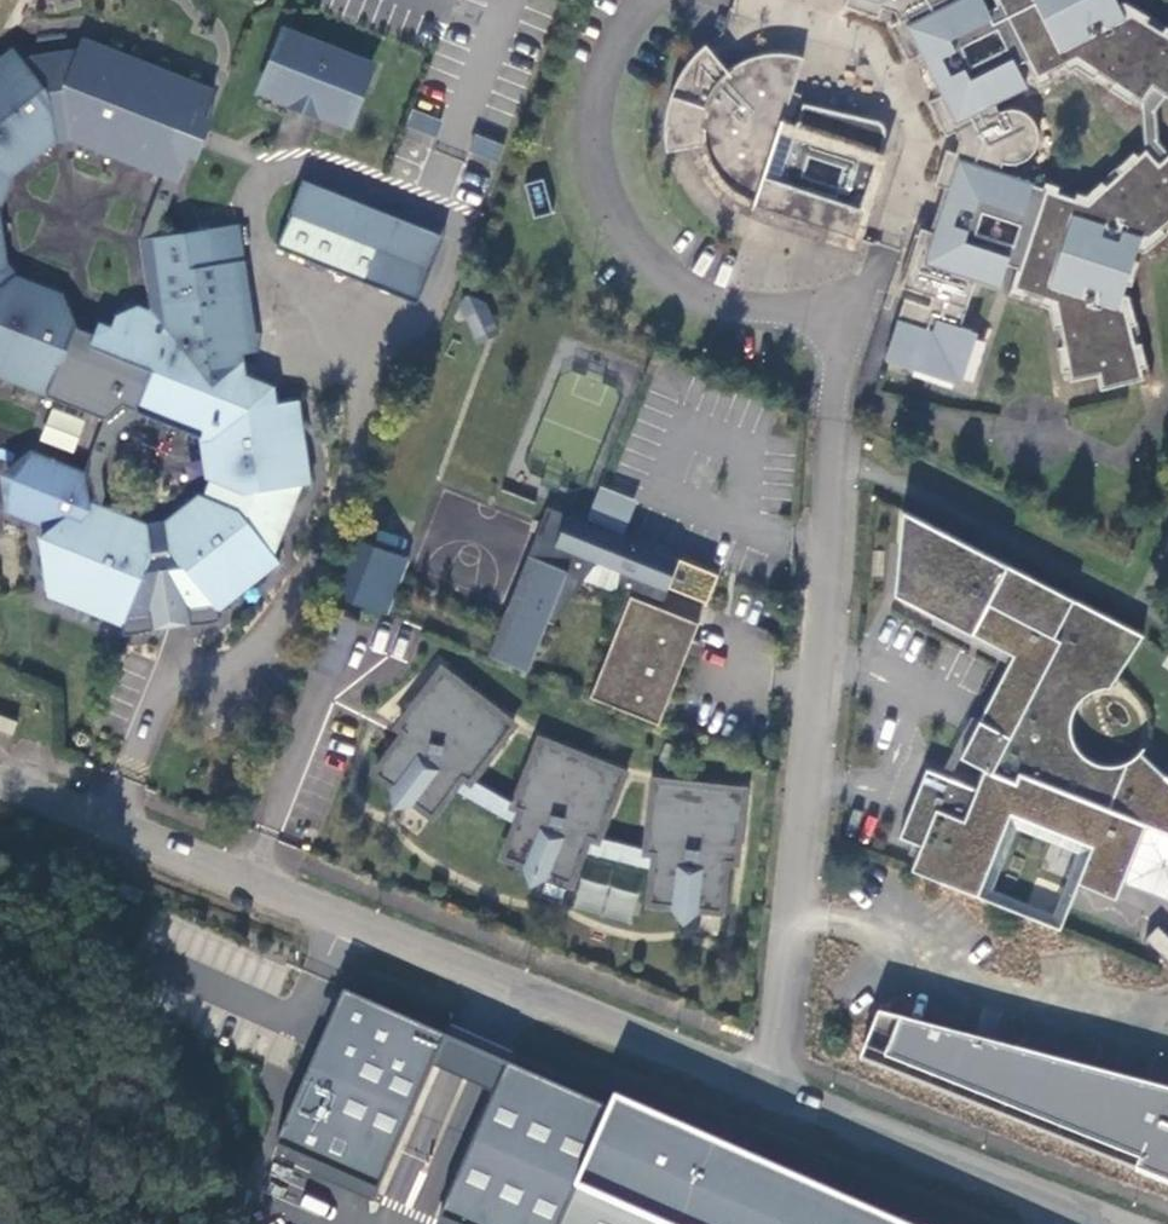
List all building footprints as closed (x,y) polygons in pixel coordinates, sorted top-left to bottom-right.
[(1167,99),(1167,33),(1153,22),(1142,0),(951,0),(903,22),(947,116),(957,123),(1029,90),(1016,63),(1090,73),(1131,102),(1154,152),(1161,102),(1167,99)] [(362,64),(279,31),(253,97),(335,130),(362,64)] [(9,173),(48,141),(67,138),(156,173),(175,169),(168,153),(187,161),(203,119),(185,112),(200,105),(206,91),(78,39),(74,49),(13,59),(6,50),(0,55),(0,196),(9,173)] [(855,235),(884,125),(801,104),(796,124),(782,121),(796,69),(689,41),(661,148),(762,174),(753,208),(855,235)] [(404,127),(433,138),(440,118),(411,108),(404,127)] [(468,152),(497,160),(503,143),(474,134),(468,152)] [(922,267),(1000,287),(1012,285),(1015,289),(1059,300),(1074,380),(1096,376),(1098,389),(1144,381),(1145,375),(1129,289),(1139,252),(1149,250),(1167,234),(1167,153),(1160,160),(1133,153),(1085,193),(1082,194),(944,158),(939,176),(942,193),(922,267)] [(534,215),(551,211),(543,178),(525,183),(534,215)] [(432,237),(292,181),(278,218),(279,218),(267,248),(406,304),(432,237)] [(6,476),(1,509),(47,528),(33,535),(35,570),(37,591),(114,622),(115,632),(130,631),(144,628),(143,620),(180,615),(181,623),(193,622),(200,621),(210,618),(208,608),(269,560),(252,537),(272,487),(300,483),(288,400),(266,403),(260,390),(235,374),(232,354),(241,353),(241,352),(248,351),(231,227),(134,241),(144,307),(132,303),(112,312),(108,323),(91,331),(70,323),(55,290),(14,274),(3,259),(0,242),(0,379),(97,418),(111,404),(192,436),(200,474),(208,477),(201,497),(193,493),(157,519),(158,527),(137,530),(136,522),(105,509),(79,499),(75,470),(25,450),(6,476)] [(931,328),(896,319),(883,365),(959,386),(976,327),(960,323),(970,288),(944,281),(931,328)] [(479,302),(455,309),(464,339),(488,331),(479,302)] [(86,455),(97,421),(50,406),(39,440),(86,455)] [(554,624),(585,582),(616,595),(609,636),(614,638),(631,599),(660,611),(667,594),(557,547),(570,516),(551,507),(488,655),(499,660),(541,560),(569,572),(548,622),(554,624)] [(570,516),(557,547),(667,594),(680,562),(570,516)] [(1112,701),(1149,644),(911,516),(902,599),(1019,662),(964,763),(988,776),(980,796),(930,775),(902,842),(924,851),(910,884),(953,902),(976,911),(1013,821),(1096,856),(1081,891),(1117,906),(1148,833),(1167,841),(1167,784),(1145,762),(1149,757),(1147,756),(1135,771),(1122,778),(1108,779),(1095,776),(1083,768),(1075,756),(1072,741),(1075,726),(1084,713),(1096,704),(1112,701)] [(387,615),(407,556),(357,540),(337,599),(387,615)] [(569,572),(541,560),(499,660),(527,672),(548,622),(569,572)] [(614,638),(589,698),(657,727),(685,660),(691,647),(699,628),(660,611),(631,599),(614,638)] [(702,651),(691,647),(685,660),(696,664),(702,651)] [(519,726),(448,670),(403,726),(416,736),(411,743),(405,739),(379,771),(398,786),(398,795),(408,803),(417,801),(435,815),(459,787),(521,824),(506,858),(528,867),(530,875),(542,880),(551,876),(572,885),(586,852),(656,871),(651,907),(674,910),(679,918),(692,920),(698,913),(721,917),(727,876),(714,874),(715,866),(738,869),(747,797),(657,785),(648,855),(601,842),(628,777),(545,741),(517,807),(475,781),(519,726)] [(1151,944),(1167,965),(1167,937),(1164,933),(1151,944)] [(450,1055),(344,1008),(274,1164),(380,1211),(450,1055)] [(878,1028),(868,1054),(861,1074),(1020,1139),(1167,1198),(1167,1104),(984,1055),(878,1028)] [(504,1081),(442,1223),(837,1223),(504,1081)]
